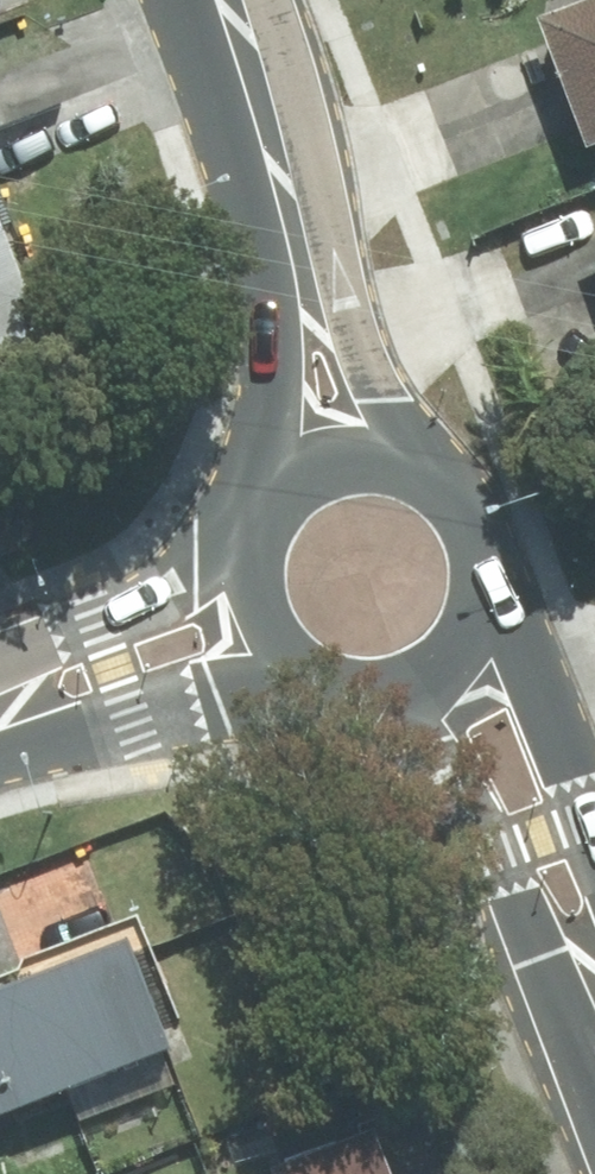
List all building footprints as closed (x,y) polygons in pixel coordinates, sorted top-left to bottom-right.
[(539,21),(589,152),(594,150),(594,0),(539,21)] [(48,343),(0,221),(0,361),(48,343)] [(0,991),(0,1119),(175,1053),(133,941),(0,991)]
